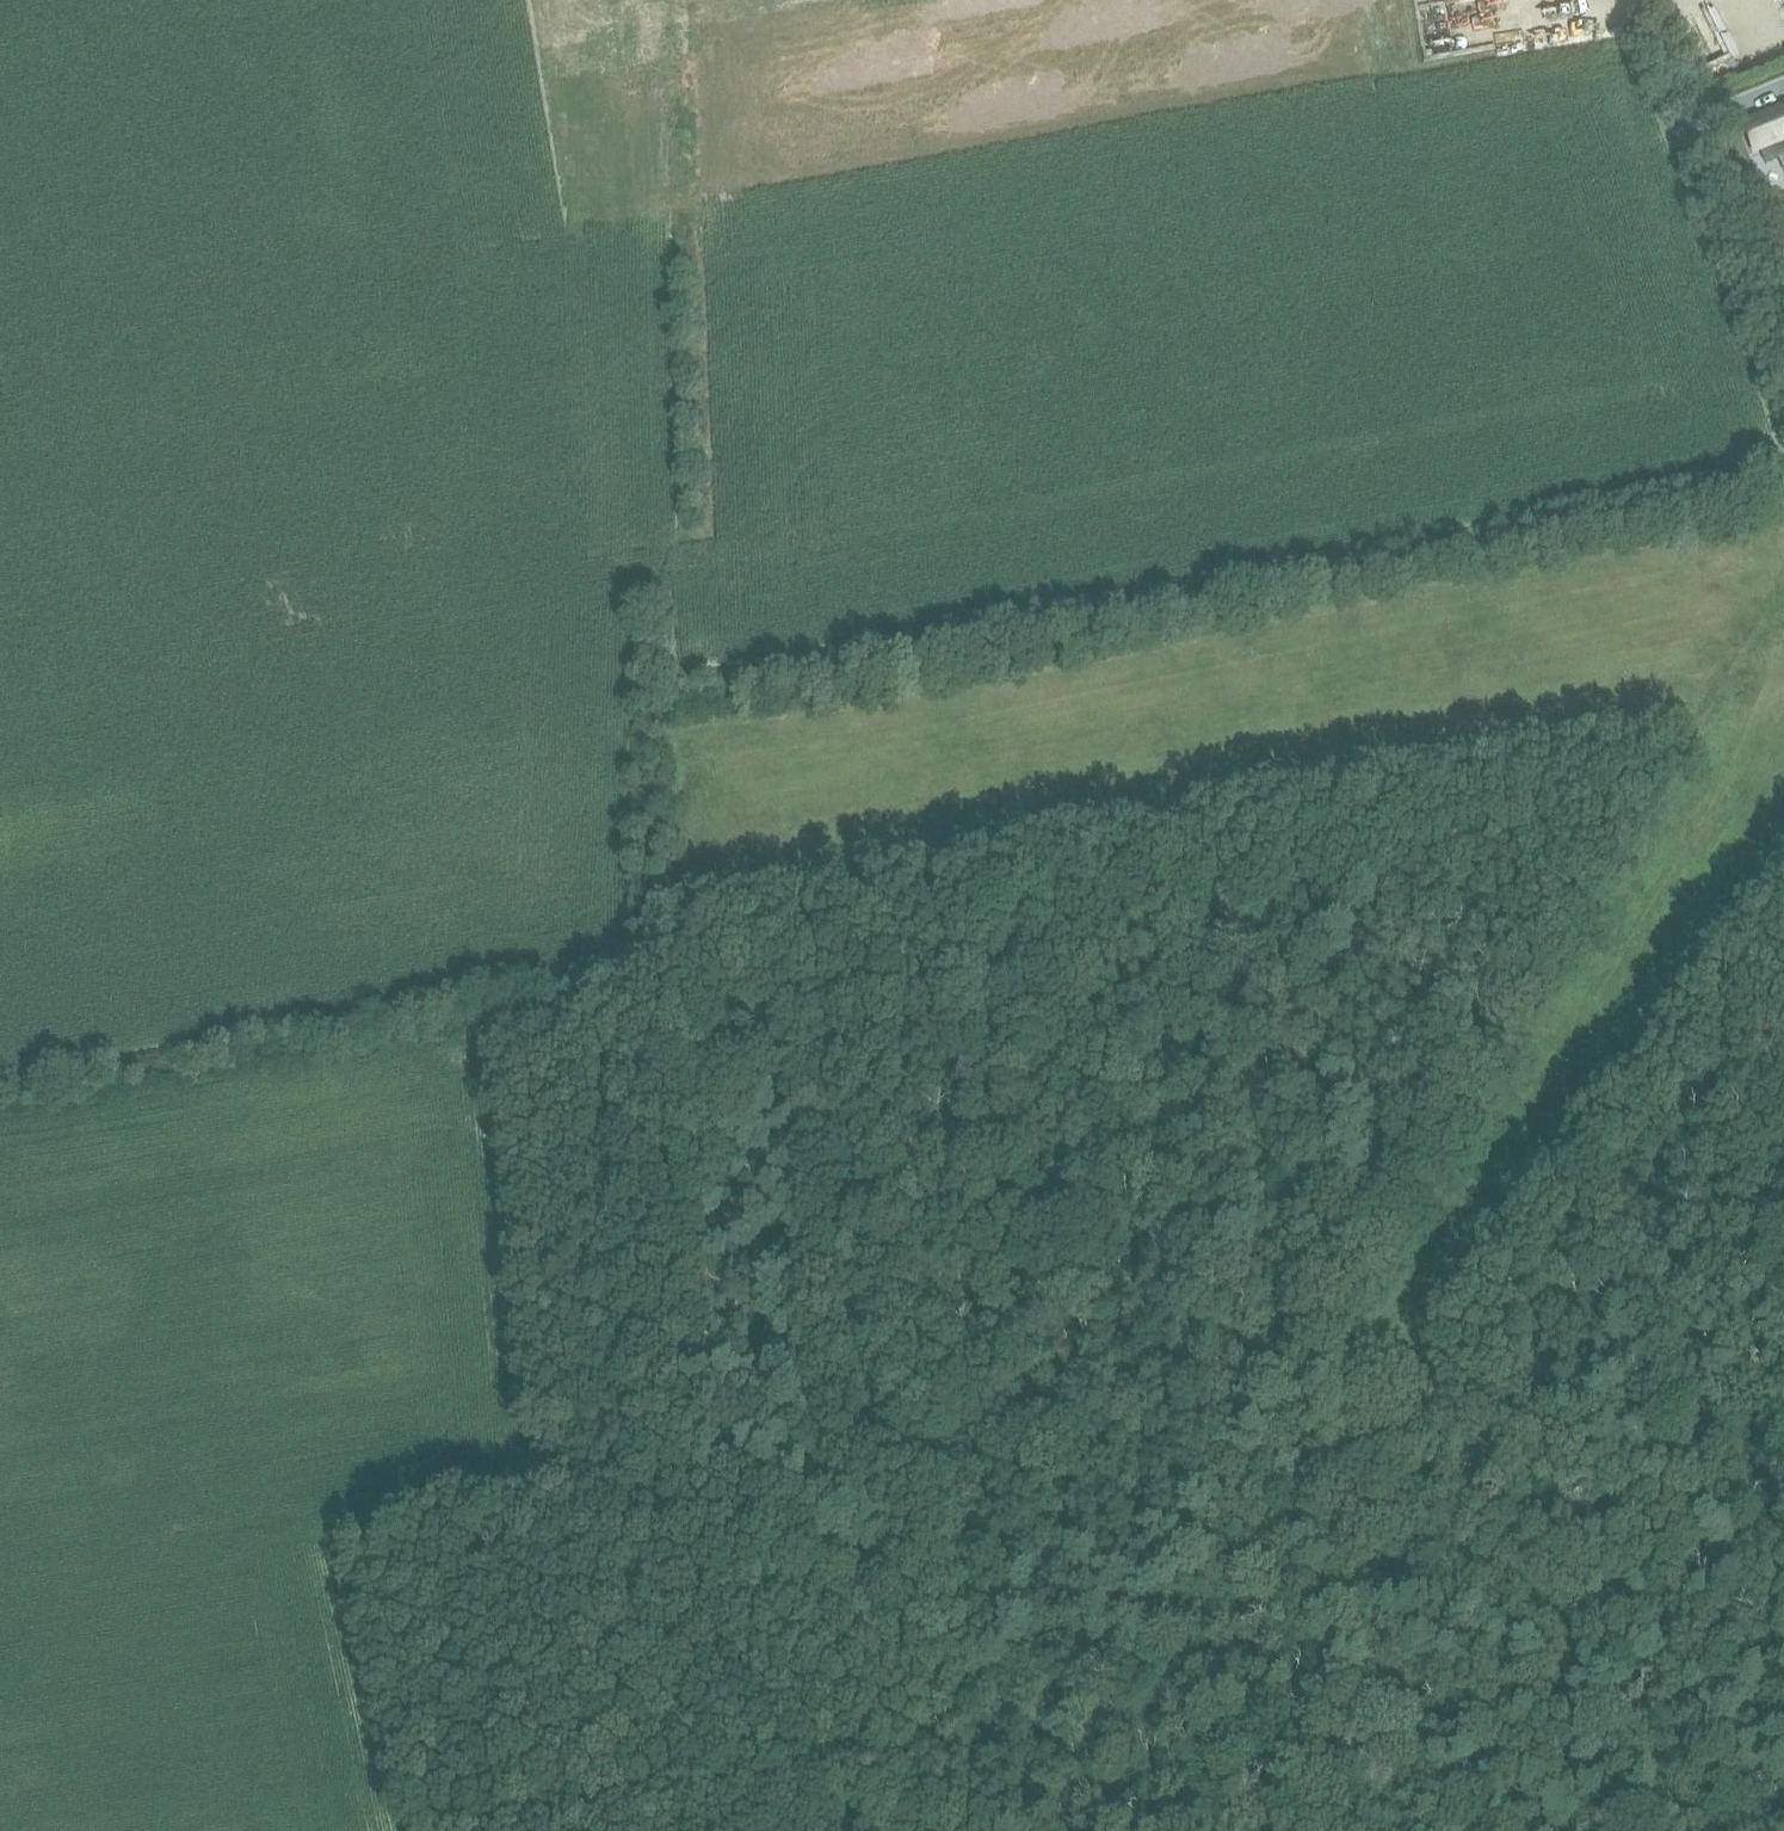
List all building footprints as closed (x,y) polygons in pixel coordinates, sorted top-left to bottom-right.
[(1521,13),(1503,17),(1507,35),(1525,31),(1521,13)] [(1748,125),(1758,151),(1783,141),(1783,110),(1748,125)]
